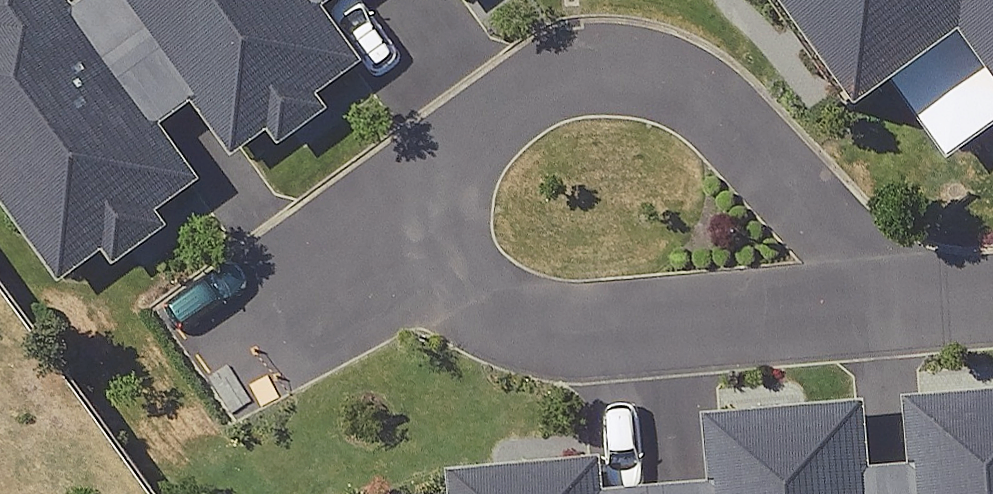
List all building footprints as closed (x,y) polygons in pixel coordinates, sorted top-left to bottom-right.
[(77,314),(203,220),(157,158),(210,118),(257,181),(382,88),(338,29),(378,0),(123,0),(140,23),(83,65),(40,7),(0,37),(0,211),(77,314)] [(806,168),(950,65),(992,125),(992,0),(686,0),(806,168)] [(915,433),(920,493),(992,493),(992,426),(915,433)] [(845,439),(714,450),(718,493),(850,493),(845,439)]
